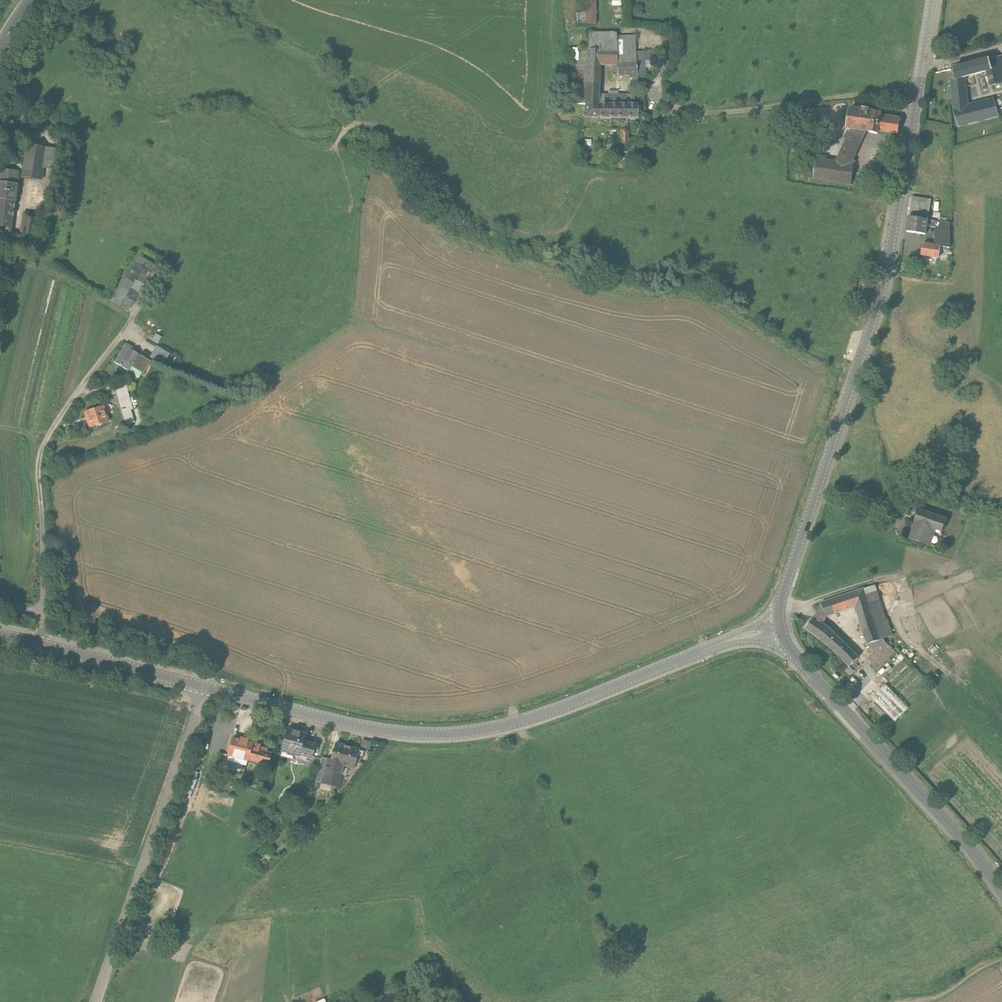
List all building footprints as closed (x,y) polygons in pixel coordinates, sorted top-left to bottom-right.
[(585,25),(596,25),(597,0),(586,0),(585,25)] [(589,34),(587,53),(599,53),(599,56),(618,56),(617,37),(617,34),(589,34)] [(635,36),(617,37),(618,56),(618,68),(637,66),(636,53),(635,36)] [(585,107),(587,53),(587,50),(579,50),(578,63),(573,63),(572,83),(567,83),(567,94),(572,95),(572,105),(585,107)] [(655,52),(645,53),(646,62),(652,62),(655,62),(655,52)] [(585,122),(639,121),(639,106),(635,106),(600,106),(601,95),(602,67),(618,68),(618,56),(599,56),(599,53),(587,53),(585,107),(585,122)] [(645,53),(636,53),(637,66),(638,76),(631,77),(632,85),(639,85),(638,80),(647,79),(646,69),(646,62),(645,53)] [(964,77),(987,71),(992,70),(990,63),(989,59),(953,68),(956,79),(964,77)] [(990,63),(992,70),(987,71),(991,85),(1001,82),(1001,60),(990,63)] [(637,66),(618,68),(619,78),(631,77),(638,76),(637,66)] [(951,80),(954,108),(958,124),(996,114),(993,99),(967,105),(964,77),(956,79),(951,80)] [(635,95),(601,95),(600,106),(635,106),(635,95)] [(846,128),(849,129),(865,131),(871,131),(871,133),(878,134),(878,131),(898,134),(900,119),(879,116),(880,111),(849,107),(846,128)] [(849,129),(836,160),(824,158),(825,156),(817,154),(813,178),(851,184),(854,164),(850,164),(865,131),(849,129)] [(629,131),(621,131),(621,146),(630,146),(629,131)] [(26,142),(20,176),(42,179),(47,146),(26,142)] [(16,183),(18,170),(0,168),(0,181),(16,183)] [(16,183),(0,181),(0,235),(10,236),(10,232),(16,183)] [(911,199),(909,216),(928,219),(930,201),(911,199)] [(39,213),(23,211),(19,233),(19,237),(35,239),(39,213)] [(928,219),(909,216),(906,232),(925,235),(927,225),(935,226),(936,220),(932,219),(928,219)] [(936,220),(935,226),(935,246),(940,247),(949,248),(949,228),(949,222),(939,220),(936,220)] [(935,246),(923,244),(921,255),(939,257),(940,247),(935,246)] [(159,266),(139,254),(110,299),(128,311),(139,293),(147,298),(153,289),(143,283),(150,273),(153,275),(159,266)] [(132,347),(126,342),(114,361),(129,370),(133,364),(144,371),(151,360),(131,348),(132,347)] [(154,345),(149,356),(164,363),(169,351),(154,345)] [(126,383),(115,386),(125,424),(134,422),(130,409),(133,409),(126,383)] [(110,403),(83,411),(88,427),(109,421),(106,412),(112,410),(110,403)] [(918,509),(908,538),(927,545),(933,529),(941,532),(945,519),(918,509)] [(875,586),(862,590),(879,640),(882,639),(891,636),(875,586)] [(867,644),(879,640),(862,590),(822,603),(826,616),(854,607),(867,644)] [(858,657),(828,627),(822,623),(826,616),(822,603),(812,620),(805,629),(831,649),(848,666),(858,657)] [(895,653),(882,639),(879,640),(867,644),(874,652),(866,659),(877,670),(895,653)] [(885,683),(871,697),(895,721),(909,707),(885,683)] [(285,733),(280,752),(300,757),(304,739),(305,738),(285,733)] [(253,745),(230,738),(225,756),(248,762),(253,745)] [(304,739),(300,757),(311,760),(315,742),(304,739)] [(372,742),(362,739),(359,748),(370,751),(372,742)] [(359,749),(335,742),(331,759),(327,758),(320,783),(338,788),(344,768),(353,770),(359,749)] [(253,747),(249,761),(268,766),(272,752),(253,747)] [(240,773),(224,768),(221,780),(236,784),(240,773)]
